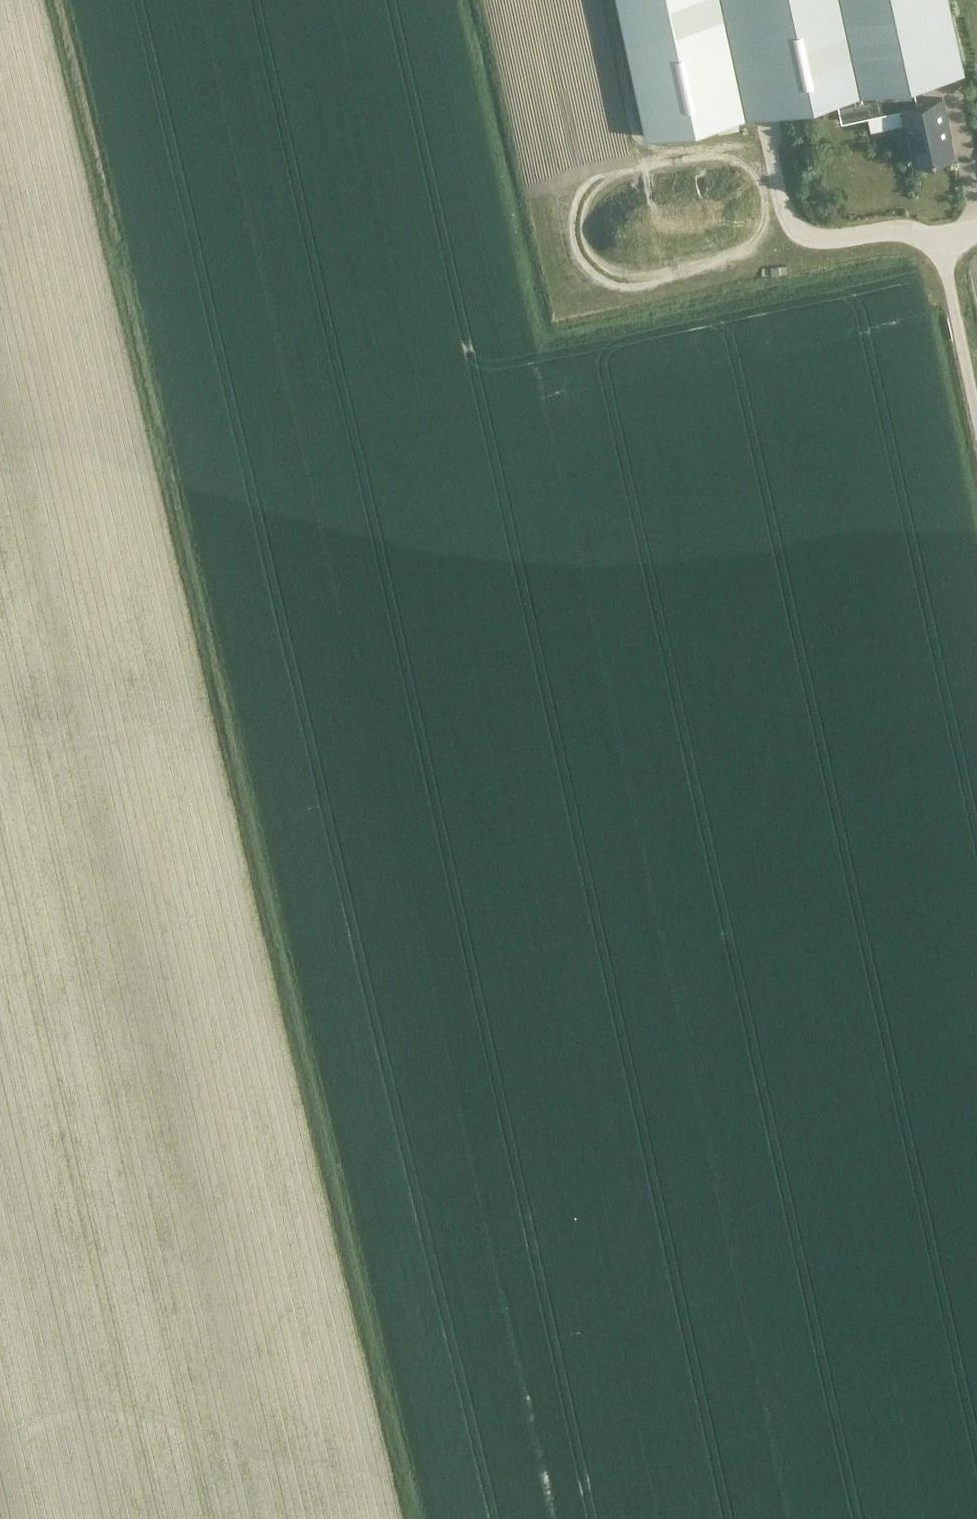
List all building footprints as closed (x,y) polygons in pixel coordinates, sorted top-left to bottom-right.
[(648,136),(747,114),(721,0),(618,0),(648,136)] [(747,114),(837,95),(860,90),(840,0),(721,0),(747,114)] [(860,90),(913,79),(963,69),(949,0),(840,0),(860,90)] [(860,90),(837,95),(842,118),(900,106),(917,102),(913,79),(860,90)] [(904,124),(900,125),(904,144),(911,142),(915,162),(952,153),(948,134),(950,133),(942,96),(917,102),(900,106),(904,124)]
